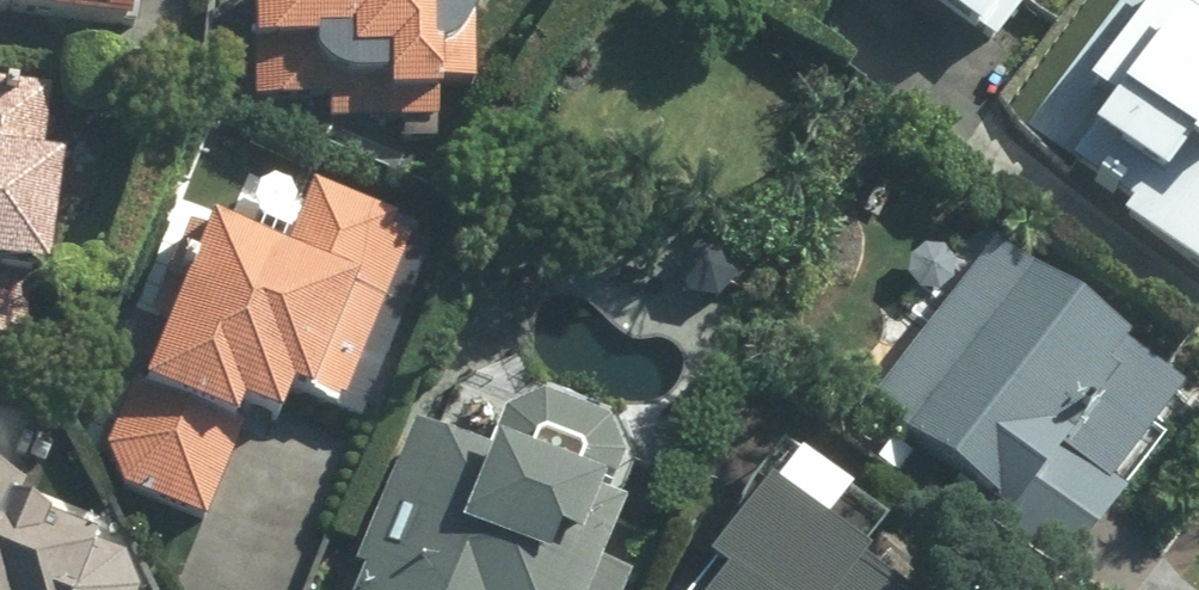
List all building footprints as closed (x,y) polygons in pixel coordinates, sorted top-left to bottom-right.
[(153,15),(155,0),(37,0),(153,15)] [(266,95),(456,94),(456,0),(265,0),(266,95)] [(1004,37),(1030,0),(952,0),(1004,37)] [(1032,128),(1198,253),(1198,0),(1127,0),(1032,128)] [(0,82),(0,361),(32,365),(46,263),(67,265),(81,158),(49,154),(58,89),(0,82)] [(323,185),(299,249),(232,223),(227,236),(198,225),(107,461),(224,506),(263,406),(302,421),(316,385),(351,399),(419,221),(323,185)] [(1008,244),(895,408),(1093,542),(1198,388),(1198,374),(1008,244)] [(498,449),(428,418),(366,561),(380,567),(370,589),(629,589),(637,572),(617,564),(642,505),(627,497),(638,457),(624,417),(562,390),(518,410),(498,449)] [(158,570),(113,552),(119,536),(36,502),(42,488),(0,470),(0,589),(150,589),(158,570)] [(792,484),(731,558),(749,573),(734,589),(921,589),(792,484)]
